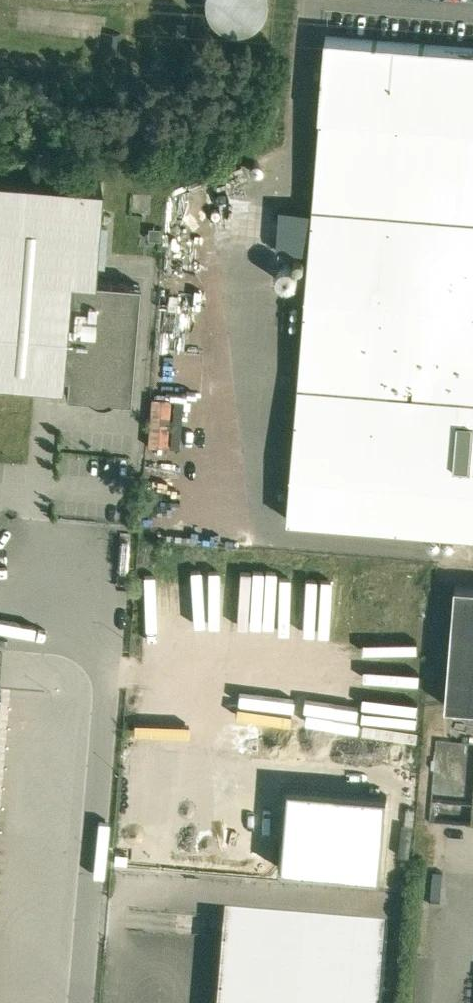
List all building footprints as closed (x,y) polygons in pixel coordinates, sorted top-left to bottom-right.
[(122,34),(103,32),(100,52),(120,54),(122,34)] [(326,35),(319,116),(320,116),(313,208),(310,248),(287,518),(472,534),(472,48),(326,35)] [(249,164),(249,166),(249,167),(250,168),(250,169),(251,170),(252,171),(253,171),(254,172),(255,172),(256,172),(257,171),(258,171),(259,170),(260,170),(261,169),(261,168),(261,167),(262,166),(261,164),(261,163),(261,162),(260,162),(259,161),(258,160),(257,160),(256,159),(255,159),(254,159),(253,160),(252,160),(251,161),(251,162),(250,162),(250,163),(249,164)] [(90,397),(93,399),(96,400),(104,401),(107,400),(111,398),(130,400),(139,283),(93,280),(101,181),(0,173),(0,372),(26,375),(61,377),(61,375),(67,376),(66,395),(90,397)] [(281,205),(277,245),(310,248),(313,208),(281,205)] [(294,257),(294,258),(294,259),(294,260),(294,261),(295,262),(296,262),(297,263),(298,263),(299,263),(300,264),(301,264),(302,263),(303,262),(304,262),(305,261),(305,260),(305,259),(305,258),(305,257),(305,256),(305,255),(304,254),(303,253),(302,253),(302,252),(301,252),(300,252),(299,252),(298,252),(297,253),(296,253),(295,254),(294,255),(294,256),(294,257)] [(277,271),(277,273),(277,275),(277,276),(278,278),(279,280),(280,281),(282,282),(284,283),(285,283),(287,283),(289,283),(291,283),(293,282),(294,281),(296,280),(297,278),(297,276),(298,275),(298,273),(298,271),(297,269),(297,267),(296,266),(294,265),(293,264),(291,263),(289,262),(287,262),(285,262),(284,263),(282,264),(280,265),(279,266),(278,267),(277,269),(277,271)] [(456,584),(446,705),(472,707),(472,586),(456,584)] [(472,722),(472,711),(466,710),(465,722),(472,722)] [(387,795),(285,787),(278,868),(380,877),(387,795)] [(389,930),(227,917),(220,1002),(383,1002),(389,930)]
